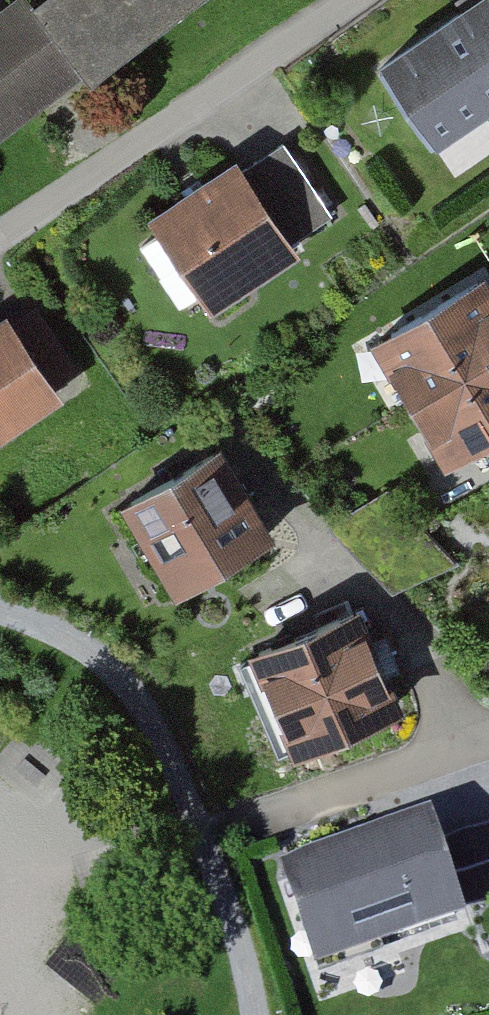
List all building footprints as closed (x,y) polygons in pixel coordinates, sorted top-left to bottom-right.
[(76,65),(94,89),(209,0),(0,0),(0,124),(76,65)] [(378,57),(441,144),(488,109),(488,0),(458,0),(378,57)] [(279,145),(146,233),(208,326),(297,267),(289,256),(334,226),(279,145)] [(374,335),(448,467),(488,444),(488,279),(485,272),(374,335)] [(37,302),(0,326),(0,448),(69,403),(57,384),(80,369),(37,302)] [(275,556),(214,451),(118,507),(180,612),(275,556)] [(400,709),(357,603),(247,648),(290,753),(400,709)] [(471,894),(488,888),(488,817),(448,832),(471,894)] [(464,929),(427,824),(279,875),(317,981),(464,929)]
